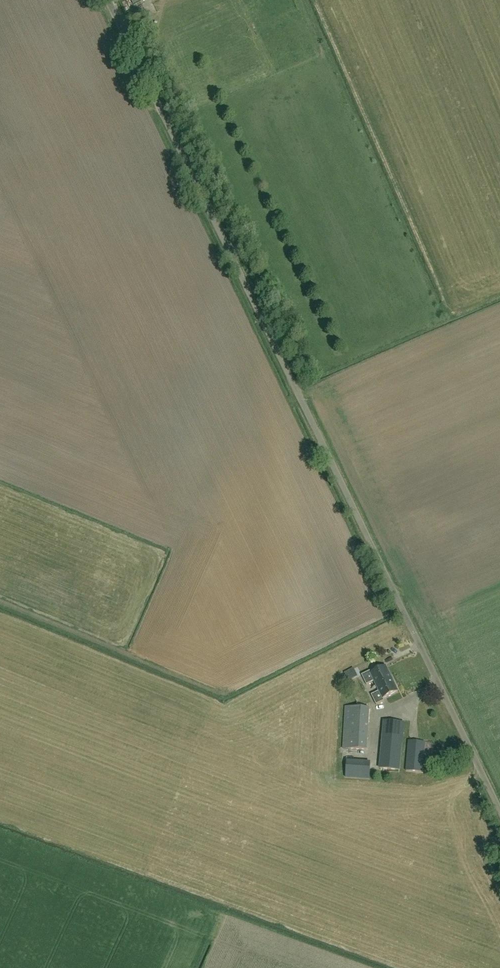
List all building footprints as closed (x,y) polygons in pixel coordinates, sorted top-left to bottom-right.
[(133,5),(135,11),(149,6),(147,1),(133,5)] [(394,667),(400,663),(395,656),(389,660),(394,667)] [(377,686),(392,679),(386,666),(371,673),(370,671),(362,675),(367,685),(374,681),(377,686)] [(377,686),(379,691),(371,695),(376,705),(384,701),(383,698),(398,691),(392,679),(377,686)] [(370,708),(345,707),(342,749),(367,750),(370,708)] [(400,769),(404,722),(384,720),(381,750),(380,767),(400,769)] [(423,772),(425,742),(408,740),(406,771),(423,772)] [(371,762),(347,760),(345,777),(369,779),(371,762)]
